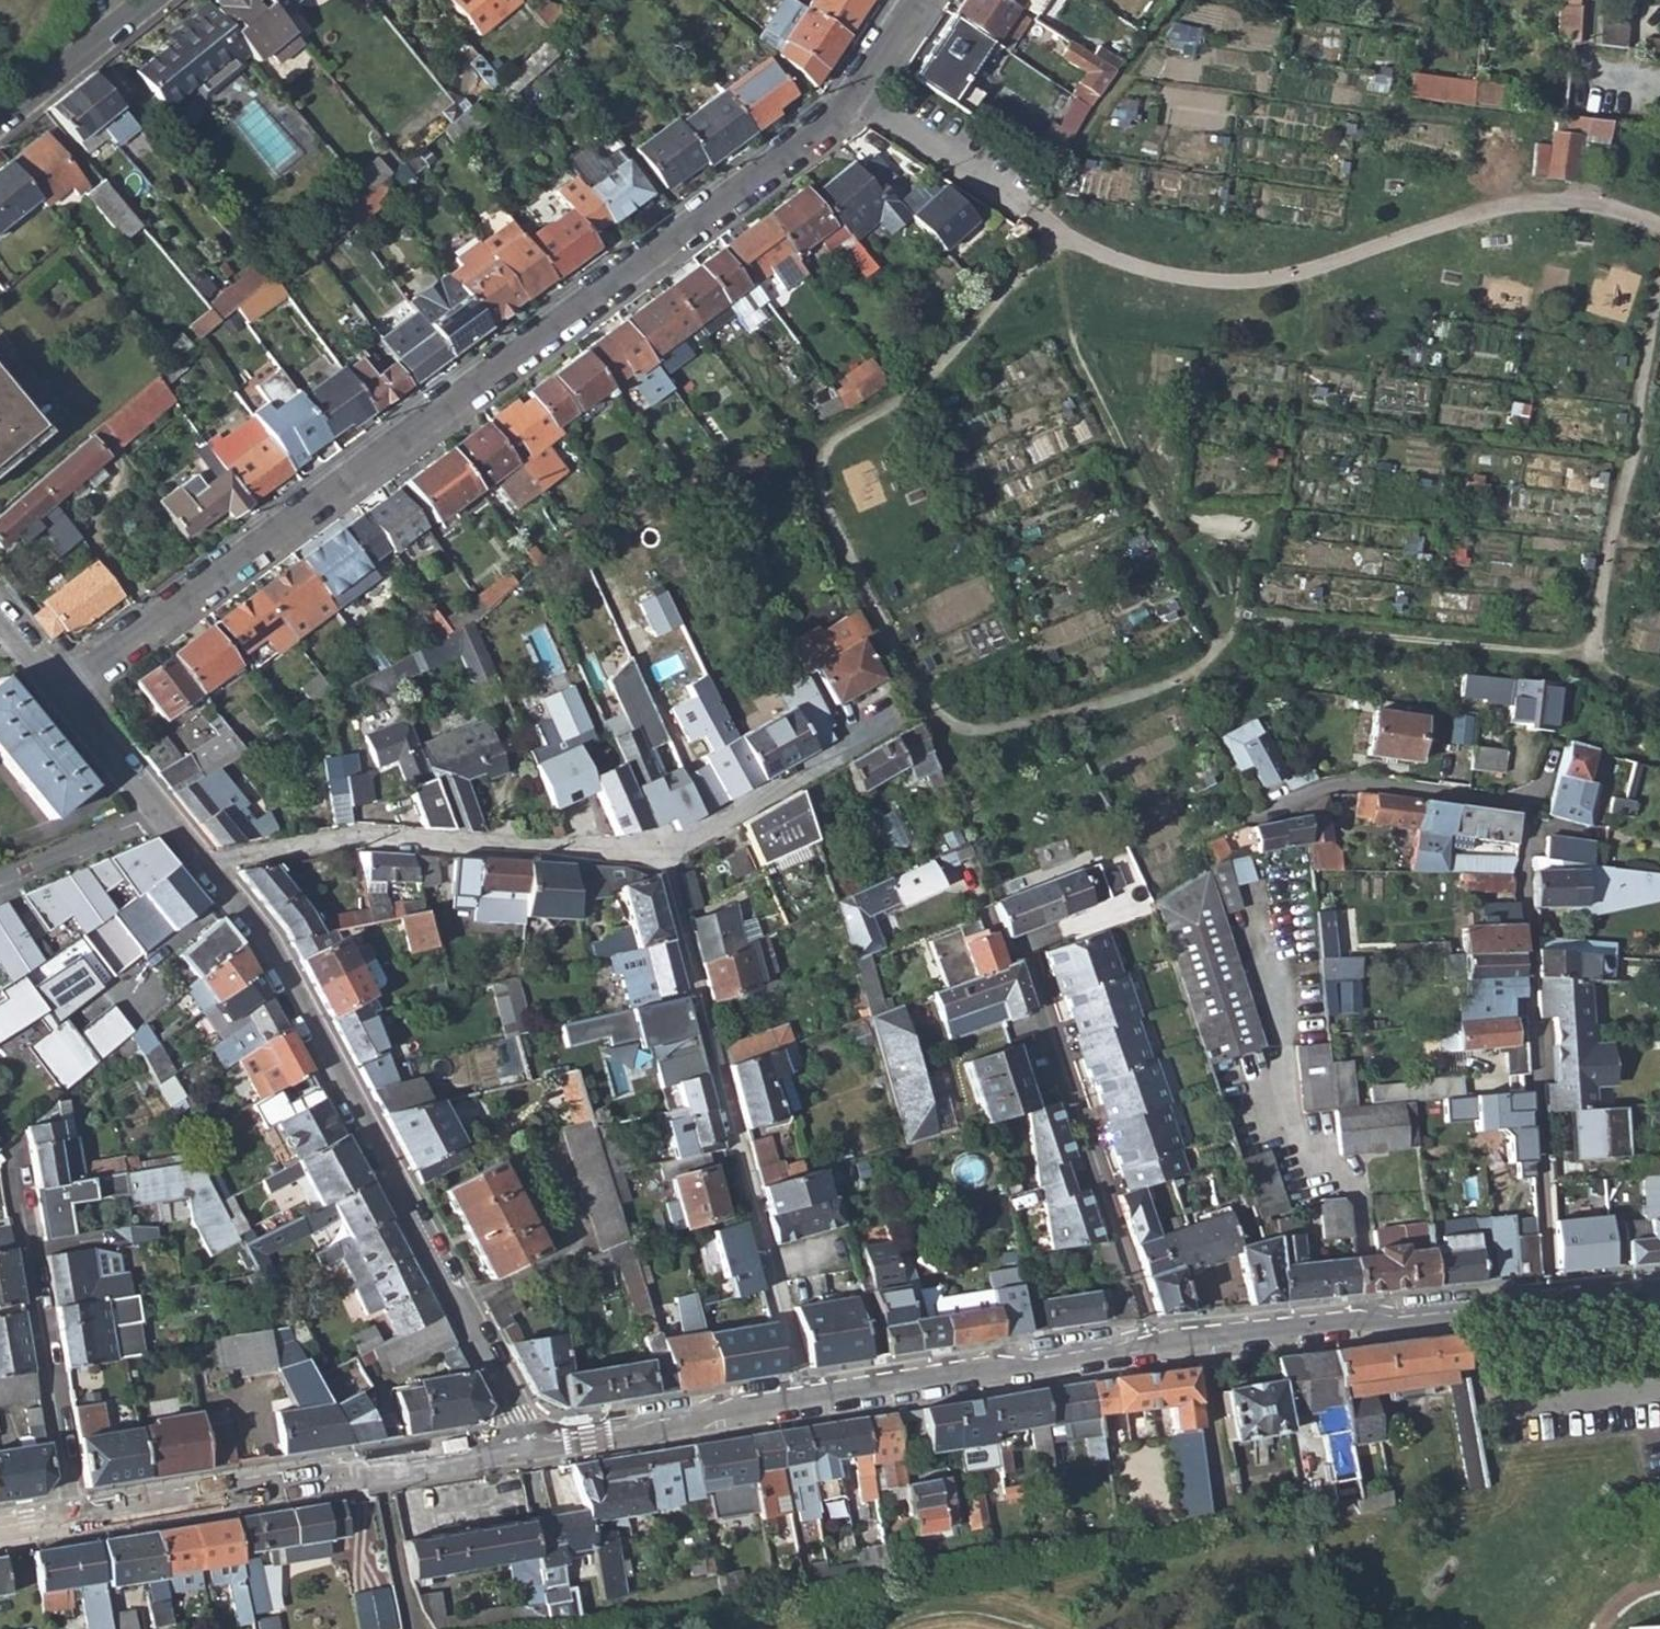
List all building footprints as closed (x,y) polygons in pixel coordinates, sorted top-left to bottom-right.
[(203,3),(219,21),(225,17),(232,26),(226,30),(247,55),(253,62),(266,52),(275,63),(303,40),(283,17),(269,0),(263,0),(259,3),(257,0),(201,0),(203,3)] [(283,17),(298,4),(295,0),(269,0),(283,17)] [(478,35),(520,1),(519,0),(448,0),(478,35)] [(801,8),(843,36),(868,0),(806,0),(801,8)] [(952,17),(1001,48),(1007,53),(1029,21),(996,0),(964,0),(952,17)] [(1019,7),(1036,15),(1046,0),(1023,0),(1019,7)] [(1558,42),(1579,44),(1582,0),(1562,0),(1558,42)] [(183,30),(133,70),(162,107),(194,83),(204,95),(239,66),(237,63),(247,55),(226,30),(219,21),(203,3),(177,23),(183,30)] [(545,3),(531,15),(549,35),(550,34),(562,24),(545,3)] [(783,42),(775,54),(811,85),(843,36),(801,8),(780,39),(783,42)] [(927,57),(912,80),(969,118),(983,95),(966,84),(983,58),(991,63),(1001,48),(952,17),(927,57)] [(549,35),(543,40),(551,51),(559,44),(550,34),(549,35)] [(1597,36),(1596,46),(1625,50),(1627,39),(1597,36)] [(543,40),(536,46),(544,57),(551,51),(543,40)] [(1644,51),(1659,52),(1659,42),(1646,40),(1644,51)] [(1070,45),(1061,59),(1086,74),(1078,84),(1096,97),(1116,74),(1093,59),(1070,45)] [(1100,49),(1093,59),(1116,74),(1124,65),(1100,49)] [(766,61),(719,95),(748,132),(786,104),(783,100),(791,94),(766,61)] [(89,73),(67,91),(105,135),(110,141),(132,123),(89,73)] [(460,111),(442,127),(451,140),(512,88),(502,75),(460,111)] [(1408,76),(1405,98),(1472,106),(1475,83),(1408,76)] [(1475,83),(1472,106),(1503,110),(1506,87),(1475,83)] [(1078,84),(1070,94),(1088,105),(1096,97),(1078,84)] [(67,91),(46,108),(74,142),(76,140),(86,151),(105,135),(67,91)] [(719,95),(675,127),(700,161),(704,165),(748,132),(719,95)] [(1555,116),(1546,180),(1570,182),(1576,140),(1566,138),(1566,132),(1587,134),(1586,137),(1608,139),(1609,123),(1555,116)] [(672,122),(636,149),(664,187),(700,161),(675,127),(672,122)] [(40,135),(7,162),(38,199),(44,207),(78,179),(40,135)] [(562,141),(554,146),(575,175),(607,219),(610,222),(648,194),(625,163),(609,175),(599,162),(586,171),(562,141)] [(388,173),(377,183),(386,195),(422,166),(412,152),(388,173)] [(875,155),(863,165),(871,173),(874,177),(882,185),(893,176),(875,155)] [(376,158),(352,178),(365,194),(377,183),(388,173),(376,158)] [(38,199),(7,162),(0,167),(0,230),(38,199)] [(849,163),(814,193),(837,221),(842,226),(873,199),(895,223),(907,212),(882,185),(874,177),(866,183),(863,179),(849,163)] [(871,173),(863,179),(866,183),(874,177),(871,173)] [(546,223),(524,239),(552,277),(595,245),(587,235),(607,219),(575,175),(554,191),(568,210),(564,213),(547,226),(546,223)] [(352,178),(341,188),(354,203),(365,194),(352,178)] [(101,182),(85,195),(124,242),(140,228),(101,182)] [(914,210),(929,194),(917,182),(901,198),(914,210)] [(354,203),(342,214),(351,227),(386,195),(377,183),(365,194),(354,203)] [(800,189),(763,215),(791,254),(816,235),(825,248),(836,241),(863,276),(875,266),(842,226),(837,221),(829,227),(800,189)] [(941,189),(910,215),(912,217),(942,249),(973,223),(941,189)] [(509,197),(499,205),(510,220),(515,227),(525,219),(509,197)] [(525,219),(515,227),(524,239),(546,223),(547,226),(564,213),(554,199),(525,219)] [(907,212),(895,223),(899,228),(912,217),(910,215),(907,212)] [(763,215),(724,245),(742,270),(752,285),(771,271),(782,285),(803,270),(791,254),(763,215)] [(510,220),(479,243),(520,299),(521,300),(552,277),(524,239),(515,227),(510,220)] [(973,223),(942,249),(953,262),(984,235),(973,223)] [(460,265),(446,275),(484,326),(510,309),(508,308),(520,299),(479,243),(478,241),(455,258),(460,265)] [(152,242),(139,252),(205,331),(217,320),(152,242)] [(717,251),(698,265),(730,309),(742,326),(758,314),(750,302),(761,295),(752,285),(742,270),(735,275),(717,251)] [(698,265),(668,288),(694,324),(700,331),(730,309),(698,265)] [(256,266),(232,287),(242,299),(266,278),(256,266)] [(416,293),(405,301),(414,313),(446,358),(486,328),(484,326),(446,275),(444,273),(418,295),(416,293)] [(242,299),(233,307),(244,320),(280,290),(269,276),(266,278),(242,299)] [(232,287),(210,306),(220,318),(233,307),(242,299),(232,287)] [(668,288),(621,321),(649,357),(694,324),(668,288)] [(392,329),(377,339),(410,384),(446,358),(414,313),(392,329)] [(621,321),(579,352),(606,387),(614,399),(634,384),(657,415),(679,400),(621,321)] [(67,414),(0,333),(0,468),(67,414)] [(579,352),(525,392),(529,398),(551,427),(606,387),(579,352)] [(171,361),(153,375),(162,387),(189,367),(178,354),(171,361)] [(370,354),(342,374),(371,412),(405,387),(390,366),(387,367),(384,362),(379,366),(370,354)] [(868,355),(840,373),(855,395),(879,384),(884,376),(868,355)] [(267,403),(250,416),(252,418),(292,471),(307,459),(305,455),(328,438),(299,398),(279,369),(255,387),(267,403)] [(339,369),(299,398),(328,438),(334,433),(338,437),(371,412),(342,374),(339,369)] [(153,375),(99,422),(113,440),(167,395),(162,387),(153,375)] [(496,413),(487,420),(517,461),(536,487),(550,477),(531,451),(555,433),(551,427),(529,398),(515,408),(511,402),(496,413)] [(204,429),(196,434),(204,445),(247,504),(292,471),(252,418),(221,441),(215,434),(211,438),(204,429)] [(87,438),(35,482),(52,502),(117,445),(113,440),(99,422),(84,435),(87,438)] [(480,426),(445,451),(475,492),(492,480),(511,506),(536,487),(517,461),(509,467),(480,426)] [(195,472),(157,499),(185,535),(207,520),(211,525),(227,513),(230,517),(247,504),(204,445),(199,449),(219,476),(206,486),(195,472)] [(445,451),(394,489),(422,529),(424,530),(475,492),(445,451)] [(0,512),(0,546),(14,535),(21,543),(41,526),(54,542),(46,549),(54,559),(80,538),(52,502),(35,482),(0,512)] [(394,489),(360,514),(386,550),(389,554),(422,529),(394,489)] [(360,514),(296,562),(331,610),(373,579),(364,566),(386,550),(360,514)] [(44,604),(30,617),(47,639),(63,627),(76,629),(124,594),(97,560),(41,601),(44,604)] [(296,562),(256,593),(290,641),(331,610),(296,562)] [(506,574),(473,597),(483,610),(513,583),(506,574)] [(256,593),(217,621),(246,661),(253,656),(259,665),(290,641),(256,593)] [(428,607),(420,613),(437,637),(446,632),(428,607)] [(856,610),(844,616),(858,641),(869,634),(856,610)] [(814,626),(787,641),(804,671),(813,666),(833,704),(878,679),(858,641),(844,616),(817,631),(814,626)] [(471,622),(450,630),(472,681),(492,672),(471,622)] [(208,628),(172,654),(199,691),(235,664),(208,628)] [(415,649),(387,664),(393,682),(416,672),(412,663),(420,660),(415,649)] [(172,654),(135,682),(163,719),(199,691),(172,654)] [(627,657),(606,681),(628,728),(608,737),(616,756),(626,774),(648,822),(676,811),(689,806),(678,784),(662,791),(658,784),(642,751),(665,740),(627,657)] [(375,670),(356,680),(367,700),(394,686),(393,682),(387,664),(375,670)] [(1463,677),(1460,695),(1505,696),(1504,705),(1509,705),(1507,723),(1524,724),(1523,729),(1549,731),(1553,685),(1533,682),(1533,685),(1463,677)] [(48,819),(87,788),(0,679),(0,761),(48,819)] [(783,695),(760,708),(766,719),(790,706),(783,695)] [(759,723),(736,736),(760,779),(833,739),(822,719),(816,722),(803,729),(798,720),(790,706),(766,719),(759,723)] [(753,712),(730,725),(736,736),(759,723),(753,712)] [(811,713),(798,720),(803,729),(816,722),(811,713)] [(405,714),(361,731),(373,762),(394,755),(420,827),(447,829),(416,745),(405,714)] [(1371,714),(1365,754),(1414,761),(1419,720),(1371,714)] [(1253,719),(1218,737),(1237,772),(1249,765),(1260,787),(1281,776),(1253,719)] [(915,724),(843,764),(857,791),(905,764),(912,779),(923,775),(930,790),(941,785),(915,724)] [(163,740),(141,756),(168,788),(241,747),(228,729),(178,759),(163,740)] [(701,729),(668,745),(690,791),(724,775),(701,729)] [(429,741),(416,745),(447,829),(492,832),(481,803),(471,806),(461,780),(500,765),(488,735),(471,742),(474,750),(433,764),(431,759),(436,757),(429,741)] [(1563,746),(1547,812),(1586,823),(1597,784),(1582,780),(1592,748),(1566,741),(1563,746)] [(1470,748),(1469,771),(1500,773),(1501,751),(1470,748)] [(616,756),(601,763),(608,781),(626,774),(616,756)] [(1619,757),(1609,797),(1624,799),(1633,761),(1619,757)] [(1308,764),(1293,772),(1300,786),(1316,780),(1308,764)] [(361,771),(341,774),(345,796),(347,805),(366,802),(361,771)] [(210,772),(172,794),(215,847),(265,838),(241,809),(224,821),(202,793),(217,781),(210,772)] [(581,806),(578,811),(584,836),(601,837),(651,828),(648,822),(626,774),(608,781),(606,782),(615,801),(581,806)] [(675,776),(658,784),(662,791),(678,784),(675,776)] [(798,790),(740,823),(759,865),(814,839),(798,790)] [(1361,793),(1357,817),(1371,819),(1371,822),(1418,829),(1420,801),(1361,793)] [(345,796),(330,799),(335,826),(350,823),(347,805),(345,796)] [(1609,797),(1607,807),(1610,811),(1630,814),(1632,800),(1624,799),(1609,797)] [(1324,798),(1302,810),(1303,818),(1306,844),(1328,841),(1324,798)] [(1418,829),(1413,872),(1508,875),(1515,859),(1437,855),(1441,834),(1514,844),(1511,813),(1420,801),(1418,829)] [(689,806),(676,811),(679,818),(692,813),(689,806)] [(888,848),(912,841),(903,808),(879,815),(888,848)] [(1357,817),(1354,838),(1368,841),(1371,822),(1371,819),(1357,817)] [(1303,818),(1254,827),(1258,852),(1306,844),(1303,818)] [(1591,841),(1543,834),(1544,857),(1552,857),(1552,860),(1566,862),(1575,863),(1589,864),(1591,841)] [(1226,836),(1207,844),(1216,865),(1228,858),(1234,856),(1226,836)] [(119,877),(131,896),(175,868),(151,838),(18,895),(40,929),(64,913),(77,933),(109,911),(112,909),(100,890),(119,877)] [(1328,841),(1306,844),(1309,869),(1332,870),(1328,841)] [(966,843),(950,850),(954,861),(971,854),(966,843)] [(731,879),(756,868),(746,845),(721,856),(731,879)] [(410,855),(352,852),(355,866),(358,879),(416,881),(410,855)] [(429,856),(410,855),(416,881),(421,907),(434,904),(428,882),(435,881),(429,856)] [(525,861),(452,857),(451,900),(492,901),(493,889),(525,891),(525,861)] [(1544,857),(1532,857),(1535,905),(1567,906),(1566,862),(1552,860),(1552,857),(1544,857)] [(1216,865),(1156,902),(1250,1206),(1255,1219),(1286,1210),(1238,1057),(1263,1049),(1222,916),(1245,908),(1228,858),(1216,865)] [(569,864),(525,861),(525,891),(523,916),(539,917),(549,928),(559,918),(576,919),(569,864)] [(886,880),(834,903),(851,959),(863,954),(882,947),(869,916),(896,904),(897,907),(941,888),(928,861),(886,880)] [(1106,861),(992,901),(1004,937),(1112,900),(1102,871),(1108,868),(1106,861)] [(1575,863),(1575,901),(1607,904),(1607,883),(1659,889),(1659,873),(1589,864),(1575,863)] [(237,869),(235,873),(279,926),(286,940),(318,933),(314,922),(268,864),(237,869)] [(624,867),(595,865),(604,890),(616,888),(635,949),(666,938),(650,878),(624,867)] [(112,909),(109,911),(128,939),(160,916),(170,929),(204,902),(175,868),(131,896),(112,909)] [(690,870),(678,873),(688,909),(699,906),(690,870)] [(6,979),(18,972),(38,959),(2,902),(0,903),(0,969),(6,979)] [(712,912),(690,919),(702,963),(759,938),(752,917),(737,921),(732,903),(712,912)] [(1477,929),(1459,929),(1461,954),(1519,953),(1515,905),(1477,905),(1477,929)] [(333,912),(314,922),(318,933),(334,930),(367,923),(363,906),(333,912)] [(423,912),(398,917),(402,937),(427,932),(423,912)] [(1329,913),(1314,913),(1318,957),(1334,957),(1329,913)] [(196,940),(177,956),(196,979),(238,944),(217,918),(194,938),(196,940)] [(777,919),(763,924),(766,934),(781,927),(777,919)] [(318,933),(286,940),(312,986),(352,966),(334,930),(318,933)] [(945,934),(915,945),(930,994),(1001,968),(989,933),(980,936),(978,930),(947,941),(945,934)] [(427,932),(402,937),(406,953),(430,948),(429,942),(427,932)] [(1054,949),(1045,952),(1059,996),(1064,995),(1118,976),(1103,932),(1054,949)] [(1564,941),(1537,937),(1537,950),(1564,952),(1564,941)] [(635,949),(605,956),(611,976),(618,974),(624,999),(653,992),(654,995),(679,988),(666,938),(635,949)] [(759,938),(702,963),(711,998),(723,995),(726,1007),(773,996),(759,938)] [(444,940),(429,942),(430,948),(440,995),(456,992),(444,940)] [(130,944),(104,965),(113,976),(139,955),(130,944)] [(238,944),(196,979),(213,1001),(255,972),(238,944)] [(1564,952),(1537,950),(1538,973),(1551,975),(1574,977),(1575,967),(1575,953),(1564,952)] [(368,953),(351,961),(352,966),(364,960),(366,964),(373,961),(368,953)] [(1461,954),(1440,955),(1443,981),(1461,980),(1486,980),(1487,994),(1492,1000),(1520,998),(1519,953),(1461,954)] [(863,954),(851,959),(866,1017),(879,1011),(863,954)] [(1334,957),(1318,957),(1321,980),(1335,980),(1336,1014),(1354,1014),(1354,979),(1360,979),(1359,957),(1334,957)] [(352,966),(312,986),(330,1021),(369,1012),(389,1007),(366,964),(364,960),(352,966)] [(1001,968),(930,994),(946,1040),(954,1037),(958,1051),(1003,1034),(997,1022),(1030,1010),(1014,963),(1001,968)] [(1586,969),(1575,967),(1574,977),(1590,978),(1618,980),(1618,969),(1586,966),(1586,969)] [(34,1017),(44,1031),(19,1046),(55,1100),(127,1038),(130,1036),(110,1005),(71,1031),(62,1017),(53,1024),(18,972),(6,979),(0,983),(0,999),(0,1000),(0,1039),(34,1017)] [(255,972),(213,1001),(230,1032),(248,1019),(243,1008),(267,994),(255,972)] [(1551,975),(1538,973),(1540,1014),(1554,1013),(1556,1044),(1601,1042),(1600,1023),(1592,1023),(1590,978),(1574,977),(1551,975)] [(1118,976),(1064,995),(1078,1038),(1134,1019),(1137,1018),(1123,974),(1118,976)] [(517,977),(501,981),(514,1035),(532,1031),(517,977)] [(196,979),(186,987),(203,1009),(213,1001),(196,979)] [(501,981),(490,983),(505,1037),(514,1035),(501,981)] [(679,988),(654,995),(656,1001),(664,999),(681,995),(679,988)] [(230,1032),(218,1042),(225,1053),(239,1044),(242,1049),(258,1038),(260,1043),(285,1027),(267,994),(243,1008),(248,1019),(230,1032)] [(681,995),(664,999),(670,1019),(687,1016),(681,995)] [(1467,1003),(1434,1005),(1436,1026),(1470,1023),(1467,1003)] [(879,1011),(866,1017),(882,1077),(914,1067),(898,1005),(879,1011)] [(369,1012),(330,1021),(365,1086),(392,1073),(369,1012)] [(1436,1026),(1421,1027),(1422,1039),(1435,1038),(1437,1052),(1440,1051),(1441,1064),(1458,1063),(1456,1050),(1502,1046),(1504,1076),(1525,1074),(1521,1018),(1470,1023),(1436,1026)] [(1078,1038),(1075,1038),(1089,1081),(1093,1080),(1149,1062),(1134,1019),(1078,1038)] [(137,1055),(151,1045),(141,1026),(130,1036),(127,1038),(137,1055)] [(260,1043),(235,1060),(257,1102),(308,1072),(285,1027),(260,1043)] [(775,1034),(724,1049),(729,1065),(778,1047),(775,1034)] [(1003,1034),(958,1051),(961,1062),(1007,1047),(1003,1034)] [(1552,1081),(1544,1081),(1545,1109),(1571,1108),(1595,1107),(1594,1081),(1615,1079),(1613,1042),(1601,1042),(1556,1044),(1558,1076),(1552,1081)] [(793,1043),(778,1047),(784,1067),(799,1062),(793,1043)] [(1328,1043),(1294,1045),(1302,1111),(1335,1108),(1330,1063),(1328,1043)] [(151,1045),(137,1055),(152,1083),(163,1077),(168,1074),(153,1045),(151,1045)] [(778,1047),(729,1065),(745,1127),(782,1117),(771,1079),(786,1073),(784,1067),(778,1047)] [(1007,1047),(961,1062),(980,1121),(1022,1109),(1028,1108),(1007,1047)] [(650,1063),(648,1065),(655,1091),(671,1086),(677,1108),(682,1106),(685,1118),(712,1112),(699,1064),(672,1071),(669,1060),(658,1059),(650,1063)] [(1149,1062),(1093,1080),(1108,1123),(1163,1104),(1167,1103),(1152,1061),(1149,1062)] [(1349,1062),(1330,1063),(1335,1108),(1354,1107),(1349,1062)] [(595,1065),(572,1071),(588,1123),(592,1134),(613,1127),(595,1065)] [(914,1067),(882,1077),(884,1083),(915,1073),(914,1067)] [(572,1071),(534,1080),(538,1097),(561,1092),(572,1129),(588,1123),(572,1071)] [(915,1073),(884,1083),(901,1145),(932,1135),(915,1073)] [(163,1077),(152,1083),(165,1108),(175,1101),(163,1077)] [(1427,1085),(1368,1090),(1370,1105),(1410,1102),(1460,1097),(1459,1078),(1426,1081),(1427,1085)] [(416,1080),(369,1092),(382,1117),(430,1105),(416,1080)] [(299,1108),(277,1121),(299,1160),(343,1136),(315,1086),(293,1098),(299,1108)] [(1028,1108),(1022,1109),(1034,1185),(1037,1184),(1065,1174),(1060,1157),(1070,1153),(1052,1100),(1028,1108)] [(1354,1107),(1335,1108),(1340,1152),(1415,1148),(1410,1102),(1370,1105),(1354,1107)] [(430,1105),(382,1117),(419,1185),(468,1160),(437,1104),(430,1105)] [(1108,1123),(1104,1124),(1110,1140),(1120,1170),(1127,1192),(1117,1195),(1157,1314),(1189,1311),(1179,1271),(1237,1250),(1249,1304),(1282,1301),(1272,1236),(1260,1237),(1257,1225),(1255,1219),(1250,1206),(1158,1237),(1140,1187),(1186,1172),(1163,1104),(1108,1123)] [(1642,1105),(1643,1121),(1659,1120),(1659,1104),(1642,1105)] [(1595,1107),(1571,1108),(1573,1134),(1580,1133),(1581,1159),(1630,1156),(1626,1105),(1595,1107)] [(667,1110),(660,1112),(673,1158),(703,1151),(721,1146),(712,1112),(685,1118),(682,1106),(677,1108),(667,1110)] [(38,1113),(21,1129),(27,1146),(34,1188),(102,1177),(123,1173),(121,1161),(74,1170),(69,1144),(53,1146),(45,1107),(38,1113)] [(572,1129),(562,1133),(600,1251),(626,1241),(605,1175),(601,1162),(592,1134),(588,1123),(572,1129)] [(769,1135),(748,1140),(761,1186),(777,1182),(805,1173),(800,1159),(784,1163),(783,1158),(776,1159),(769,1135)] [(281,1171),(260,1181),(267,1194),(302,1175),(319,1205),(367,1181),(343,1136),(299,1160),(281,1171)] [(1646,1145),(1647,1176),(1659,1176),(1659,1145),(1646,1145)] [(673,1158),(648,1164),(666,1231),(721,1216),(703,1151),(673,1158)] [(625,1155),(601,1162),(605,1175),(630,1169),(625,1155)] [(865,1155),(849,1160),(855,1181),(870,1177),(865,1155)] [(237,1239),(235,1236),(228,1224),(218,1204),(199,1171),(193,1159),(123,1173),(126,1194),(126,1202),(147,1203),(183,1196),(187,1219),(207,1255),(237,1239)] [(494,1161),(440,1191),(487,1277),(542,1247),(494,1161)] [(208,1167),(199,1171),(218,1204),(228,1199),(208,1167)] [(123,1173),(102,1177),(105,1198),(126,1194),(123,1173)] [(805,1173),(777,1182),(784,1209),(813,1201),(805,1173)] [(1065,1174),(1037,1184),(1047,1248),(1095,1241),(1100,1240),(1082,1188),(1071,1191),(1065,1174)] [(1625,1220),(1628,1264),(1659,1261),(1659,1176),(1647,1176),(1648,1190),(1643,1190),(1645,1219),(1625,1220)] [(102,1177),(34,1188),(43,1239),(75,1234),(74,1227),(67,1228),(65,1211),(76,1209),(75,1203),(105,1198),(102,1177)] [(293,1218),(239,1244),(249,1262),(336,1221),(347,1239),(388,1219),(367,1181),(319,1205),(293,1218)] [(1344,1194),(1317,1202),(1321,1239),(1349,1238),(1344,1194)] [(784,1209),(767,1213),(774,1239),(842,1223),(835,1195),(813,1201),(784,1209)] [(244,1232),(235,1236),(237,1239),(239,1244),(293,1218),(290,1210),(248,1231),(244,1232)] [(1296,1214),(1275,1219),(1277,1235),(1300,1233),(1296,1214)] [(1374,1255),(1351,1257),(1355,1293),(1431,1285),(1424,1224),(1423,1215),(1371,1221),(1374,1255)] [(1438,1222),(1424,1224),(1431,1285),(1515,1277),(1513,1236),(1511,1216),(1474,1220),(1475,1232),(1439,1235),(1438,1222)] [(347,1239),(327,1249),(333,1260),(352,1251),(365,1274),(407,1253),(388,1219),(347,1239)] [(1269,1222),(1257,1225),(1260,1237),(1272,1236),(1282,1301),(1355,1293),(1351,1257),(1302,1264),(1300,1233),(1277,1235),(1275,1219),(1269,1220),(1269,1222)] [(236,1220),(228,1224),(235,1236),(244,1232),(236,1220)] [(740,1220),(716,1227),(736,1306),(761,1299),(740,1220)] [(0,1223),(0,1248),(11,1246),(7,1222),(0,1223)] [(136,1228),(109,1228),(113,1247),(139,1243),(136,1228)] [(1533,1234),(1513,1236),(1515,1277),(1536,1274),(1533,1234)] [(1100,1240),(1095,1241),(1111,1289),(1125,1287),(1108,1239),(1100,1240)] [(600,1251),(586,1256),(593,1272),(631,1258),(626,1241),(600,1251)] [(0,1248),(0,1303),(20,1300),(11,1246),(0,1248)] [(90,1248),(46,1256),(55,1306),(100,1299),(131,1294),(128,1277),(118,1279),(114,1254),(90,1248)] [(889,1250),(864,1257),(885,1356),(915,1352),(903,1301),(892,1259),(889,1250)] [(271,1253),(249,1262),(255,1272),(260,1282),(272,1276),(281,1272),(271,1253)] [(365,1274),(335,1291),(348,1317),(375,1303),(378,1307),(422,1283),(407,1253),(365,1274)] [(902,1255),(892,1259),(903,1301),(916,1297),(902,1255)] [(255,1272),(245,1274),(252,1289),(263,1287),(260,1282),(255,1272)] [(272,1276),(260,1282),(263,1287),(280,1318),(292,1312),(272,1276)] [(422,1283),(378,1307),(381,1313),(426,1289),(422,1283)] [(1091,1290),(1038,1298),(1043,1331),(1135,1317),(1125,1287),(1111,1289),(1093,1292),(1091,1290)] [(426,1289),(381,1313),(393,1337),(439,1313),(426,1289)] [(495,1292),(480,1299),(492,1322),(508,1314),(495,1292)] [(100,1299),(55,1306),(65,1368),(110,1361),(142,1355),(137,1320),(140,1319),(135,1293),(131,1294),(100,1299)] [(706,1293),(694,1296),(703,1331),(717,1383),(781,1372),(767,1319),(715,1327),(706,1293)] [(1002,1304),(940,1313),(946,1346),(1026,1334),(1019,1294),(1001,1297),(1002,1304)] [(851,1296),(792,1306),(809,1368),(870,1359),(851,1296)] [(936,1298),(918,1302),(922,1316),(940,1313),(936,1298)] [(378,1307),(371,1314),(375,1317),(381,1313),(378,1307)] [(0,1313),(0,1340),(27,1336),(22,1309),(0,1313)] [(377,1345),(355,1357),(358,1362),(363,1360),(365,1364),(385,1354),(394,1371),(437,1350),(448,1375),(419,1383),(418,1378),(404,1381),(404,1386),(390,1389),(391,1396),(395,1402),(400,1401),(405,1435),(477,1423),(488,1405),(439,1313),(393,1337),(377,1345)] [(922,1316),(907,1318),(915,1352),(946,1346),(940,1313),(922,1316)] [(512,1321),(497,1330),(531,1393),(563,1408),(558,1375),(569,1373),(560,1334),(522,1339),(512,1321)] [(284,1326),(213,1339),(218,1370),(236,1367),(237,1377),(274,1371),(293,1408),(325,1402),(320,1393),(313,1378),(284,1326)] [(369,1330),(339,1345),(341,1350),(349,1346),(355,1357),(377,1345),(369,1330)] [(703,1331),(656,1338),(661,1353),(673,1390),(717,1383),(703,1331)] [(1455,1333),(1330,1350),(1337,1385),(1445,1369),(1466,1485),(1485,1482),(1479,1447),(1464,1368),(1461,1366),(1459,1360),(1455,1333)] [(27,1343),(27,1336),(0,1340),(0,1347),(27,1343)] [(32,1370),(27,1343),(0,1347),(0,1376),(32,1370)] [(186,1347),(178,1349),(180,1365),(189,1363),(186,1347)] [(1330,1350),(1272,1357),(1276,1381),(1283,1417),(1340,1403),(1340,1400),(1337,1385),(1330,1350)] [(569,1373),(558,1375),(563,1408),(565,1408),(673,1390),(661,1353),(639,1357),(640,1361),(569,1373)] [(1192,1367),(1090,1381),(1096,1415),(1166,1405),(1170,1429),(1198,1426),(1192,1367)] [(0,1376),(0,1399),(36,1392),(32,1370),(0,1376)] [(321,1374),(313,1378),(320,1393),(329,1388),(321,1374)] [(329,1388),(320,1393),(325,1402),(348,1444),(398,1436),(393,1415),(386,1416),(365,1375),(355,1380),(358,1384),(354,1387),(356,1392),(336,1402),(329,1388)] [(1090,1381),(1038,1388),(1046,1442),(1069,1438),(1066,1423),(1082,1421),(1084,1436),(1088,1461),(1097,1460),(1098,1465),(1106,1464),(1096,1415),(1090,1381)] [(1276,1381),(1219,1391),(1228,1441),(1286,1430),(1285,1427),(1283,1417),(1276,1381)] [(1042,1486),(1045,1500),(1058,1499),(1057,1496),(1051,1467),(1046,1442),(1038,1388),(984,1397),(990,1441),(994,1440),(997,1465),(998,1470),(1010,1469),(1006,1446),(1011,1442),(1009,1428),(1031,1425),(1037,1458),(1036,1460),(1036,1464),(1039,1480),(1047,1479),(1048,1486),(1042,1486)] [(1372,1394),(1340,1400),(1340,1403),(1348,1441),(1369,1437),(1368,1431),(1377,1429),(1372,1394)] [(960,1472),(997,1465),(994,1440),(990,1441),(984,1397),(950,1403),(956,1447),(958,1460),(960,1472)] [(99,1401),(71,1407),(85,1486),(144,1477),(135,1427),(106,1433),(99,1401)] [(293,1408),(275,1412),(282,1454),(348,1444),(325,1402),(293,1408)] [(950,1403),(921,1407),(928,1451),(956,1447),(950,1403)] [(1340,1403),(1283,1417),(1285,1427),(1309,1422),(1311,1434),(1320,1432),(1335,1504),(1360,1499),(1348,1441),(1340,1403)] [(39,1494),(50,1476),(38,1405),(23,1409),(27,1436),(32,1436),(33,1445),(0,1451),(0,1501),(39,1494)] [(221,1410),(197,1413),(206,1467),(234,1463),(227,1421),(222,1422),(221,1410)] [(892,1411),(861,1417),(868,1463),(881,1460),(885,1484),(905,1481),(892,1411)] [(156,1424),(135,1427),(144,1477),(206,1467),(197,1413),(155,1421),(156,1424)] [(861,1417),(827,1422),(833,1464),(839,1463),(840,1467),(848,1466),(846,1456),(852,1454),(853,1465),(860,1499),(874,1497),(868,1463),(861,1417)] [(1082,1421),(1066,1423),(1069,1438),(1084,1436),(1082,1421)] [(827,1422),(799,1426),(813,1499),(838,1495),(833,1464),(827,1422)] [(799,1426),(773,1431),(779,1466),(788,1465),(792,1485),(802,1513),(807,1512),(814,1511),(817,1511),(813,1499),(799,1426)] [(773,1431),(745,1436),(753,1480),(763,1532),(774,1530),(770,1496),(785,1494),(784,1487),(779,1466),(773,1431)] [(745,1436),(699,1443),(703,1470),(705,1478),(724,1474),(726,1484),(753,1480),(745,1436)] [(699,1443),(690,1445),(695,1471),(703,1470),(699,1443)] [(690,1445),(639,1453),(647,1504),(675,1499),(671,1481),(696,1477),(695,1471),(690,1445)] [(639,1453),(569,1463),(571,1473),(583,1511),(587,1523),(650,1511),(647,1504),(639,1453)] [(1202,1456),(1172,1459),(1181,1521),(1209,1517),(1202,1456)] [(569,1463),(562,1465),(564,1475),(571,1473),(569,1463)] [(788,1465),(779,1466),(784,1487),(792,1485),(788,1465)] [(1065,1465),(1051,1467),(1057,1496),(1070,1494),(1065,1465)] [(947,1474),(905,1482),(914,1534),(941,1528),(942,1521),(968,1517),(965,1501),(955,1502),(952,1477),(947,1474)] [(968,1484),(961,1485),(964,1493),(970,1492),(968,1484)] [(970,1492),(964,1493),(965,1501),(968,1517),(985,1514),(981,1490),(970,1492)] [(785,1494),(770,1496),(773,1515),(788,1512),(785,1494)] [(340,1501),(232,1518),(244,1578),(251,1613),(268,1610),(259,1566),(254,1550),(346,1535),(340,1501)] [(583,1511),(553,1516),(560,1553),(566,1552),(581,1549),(592,1547),(591,1542),(589,1533),(588,1527),(587,1523),(583,1511)] [(809,1518),(802,1519),(802,1541),(818,1539),(814,1511),(807,1512),(809,1518)] [(985,1514),(968,1517),(970,1528),(987,1525),(985,1514)] [(552,1516),(528,1520),(544,1602),(567,1598),(552,1516)] [(232,1518),(191,1525),(201,1568),(204,1586),(205,1586),(227,1582),(244,1578),(232,1518)] [(402,1541),(410,1579),(507,1562),(508,1567),(520,1565),(517,1588),(520,1604),(442,1616),(438,1591),(415,1595),(421,1609),(433,1628),(505,1628),(548,1622),(547,1616),(544,1602),(528,1520),(402,1541)] [(191,1525),(153,1531),(166,1591),(180,1588),(176,1572),(201,1568),(191,1525)] [(596,1531),(589,1533),(591,1542),(614,1538),(613,1531),(603,1529),(596,1531)] [(153,1531),(100,1540),(109,1592),(117,1591),(116,1585),(147,1580),(150,1589),(152,1599),(154,1599),(155,1606),(159,1625),(173,1623),(166,1591),(153,1531)] [(346,1535),(254,1550),(259,1566),(349,1550),(346,1535)] [(614,1538),(591,1542),(592,1547),(602,1596),(609,1595),(640,1589),(637,1579),(623,1582),(614,1538)] [(31,1551),(42,1613),(71,1608),(69,1600),(68,1589),(77,1587),(79,1598),(84,1628),(111,1628),(95,1541),(31,1551)] [(883,1543),(855,1548),(860,1577),(888,1573),(883,1543)] [(581,1549),(566,1552),(567,1558),(581,1556),(581,1549)] [(520,1565),(508,1567),(511,1589),(517,1588),(520,1565)] [(731,1570),(716,1573),(720,1596),(736,1594),(731,1570)] [(244,1578),(227,1582),(231,1599),(235,1625),(253,1622),(251,1613),(244,1578)] [(356,1592),(363,1628),(388,1628),(398,1627),(390,1586),(356,1592)] [(77,1587),(68,1589),(69,1600),(79,1598),(77,1587)] [(640,1589),(609,1595),(611,1604),(646,1597),(644,1588),(640,1589)] [(150,1589),(144,1590),(147,1607),(155,1606),(154,1599),(152,1599),(150,1589)] [(551,1606),(544,1602),(547,1616),(553,1614),(551,1606)] [(115,1613),(117,1628),(128,1628),(135,1628),(131,1610),(115,1613)] [(259,1628),(282,1628),(282,1615),(259,1615),(259,1628)] [(1617,1618),(1618,1628),(1659,1628),(1659,1615),(1617,1618)]
